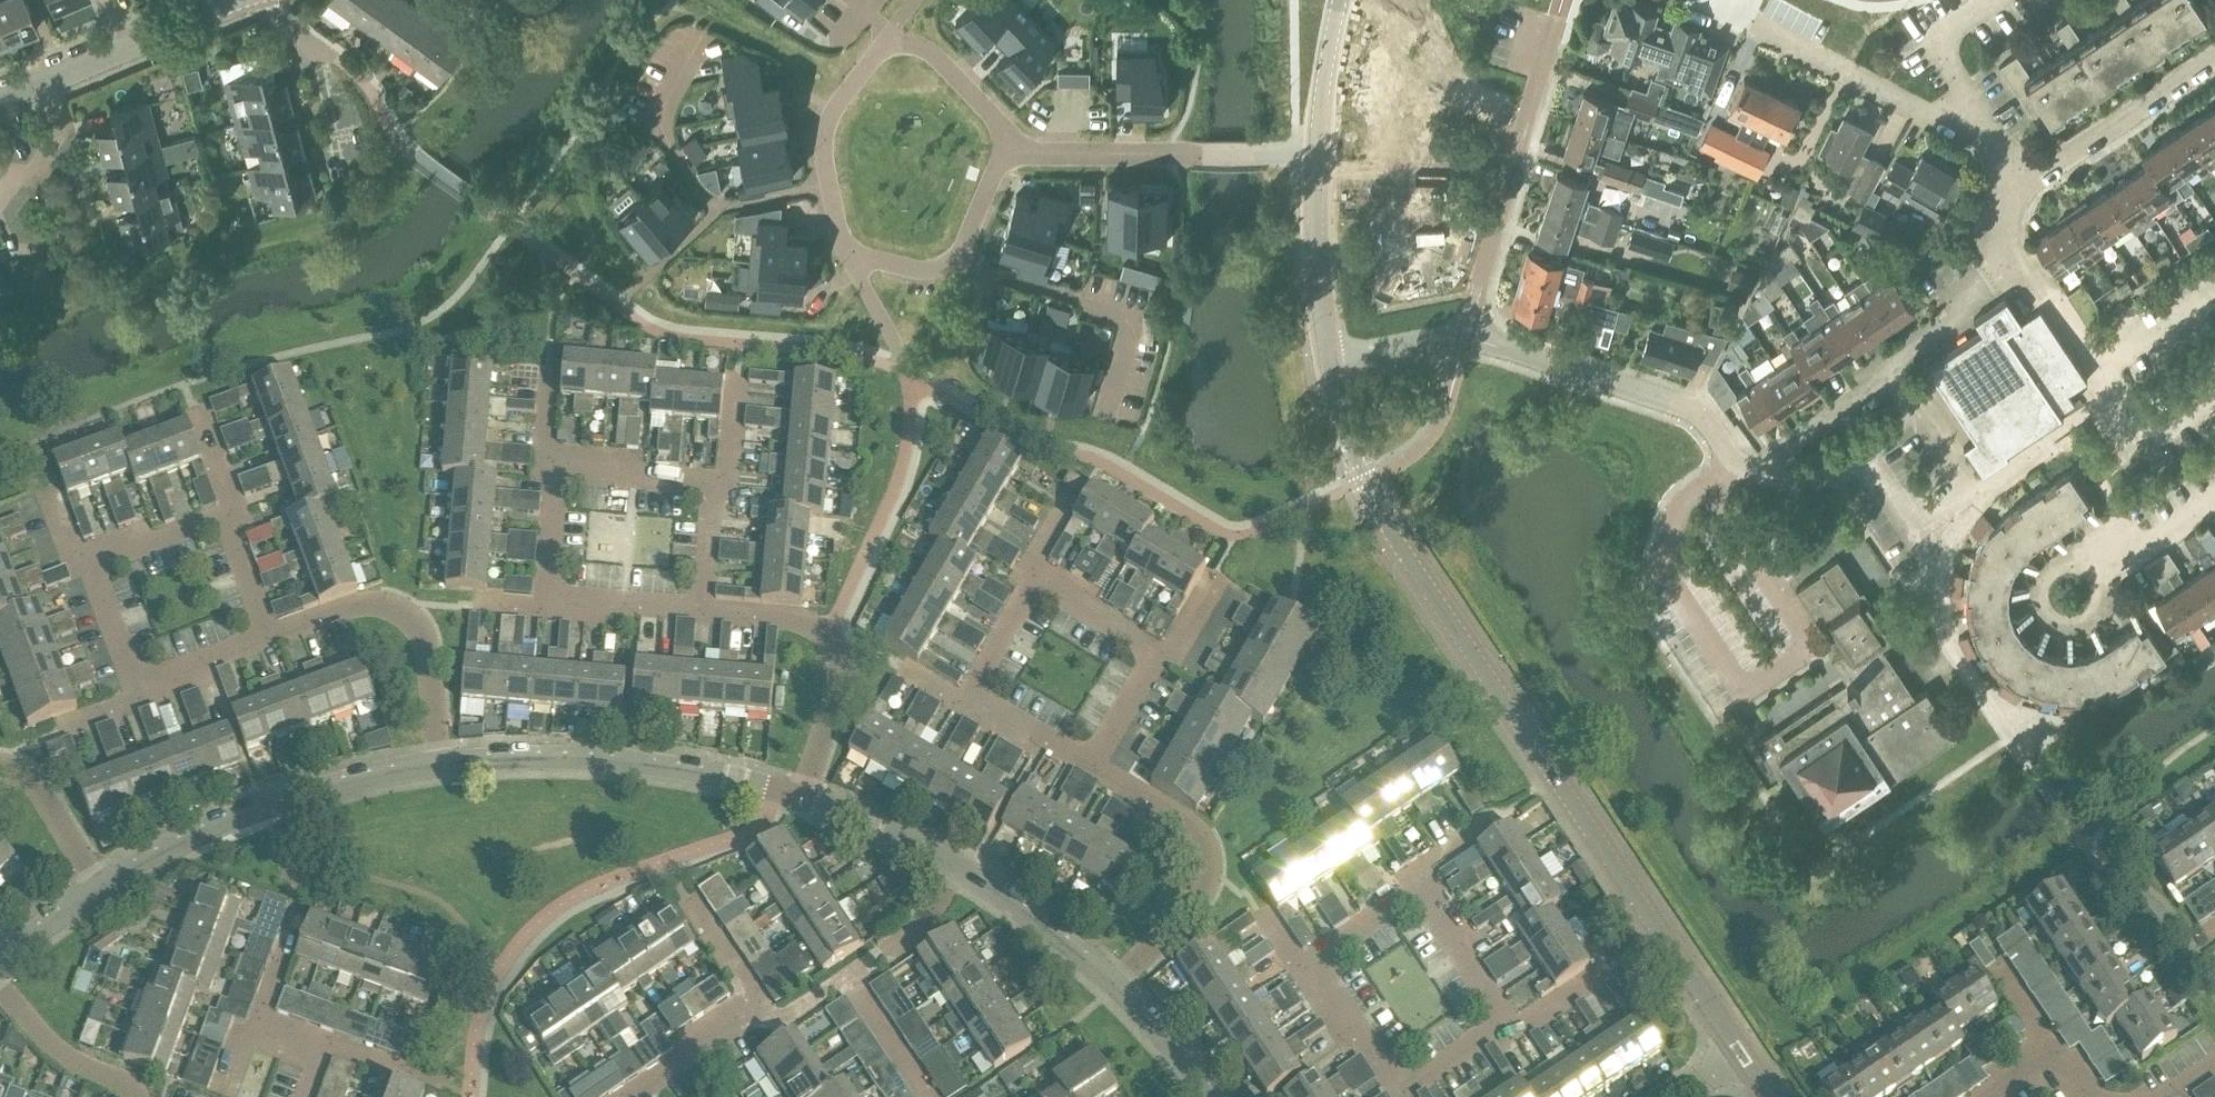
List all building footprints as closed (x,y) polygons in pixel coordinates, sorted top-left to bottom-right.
[(9,42),(38,29),(26,0),(0,0),(0,22),(9,42)] [(367,0),(333,0),(330,4),(353,20),(367,0)] [(400,0),(367,0),(353,20),(375,35),(400,0)] [(422,16),(414,9),(416,5),(409,0),(400,0),(375,35),(397,51),(422,16)] [(779,14),(789,2),(801,12),(811,0),(762,0),(779,14)] [(1033,10),(1030,7),(1023,0),(978,0),(957,21),(979,44),(990,33),(1002,21),(1012,31),(1033,10)] [(2058,28),(2071,48),(2031,75),(2017,54),(1999,66),(2036,120),(2048,112),(2054,122),(2071,111),(2068,106),(2086,94),(2089,98),(2121,77),(2118,72),(2138,59),(2141,63),(2172,42),(2169,38),(2188,25),(2191,29),(2209,18),(2197,0),(2142,0),(2134,6),(2130,0),(2113,0),(2122,13),(2083,40),(2070,20),(2058,28)] [(1586,25),(1582,37),(1588,49),(1600,53),(1613,47),(1663,64),(1659,74),(1713,92),(1728,46),(1698,35),(1700,30),(1677,22),(1675,28),(1673,33),(1653,26),(1657,14),(1652,12),(1653,6),(1642,3),(1639,8),(1634,6),(1634,8),(1617,2),(1610,23),(1598,19),(1586,25)] [(1059,37),(1033,10),(1012,31),(1021,41),(1009,53),(998,64),(1020,87),(1042,66),(1059,37)] [(419,67),(447,28),(434,19),(432,22),(422,16),(397,51),(419,67)] [(9,42),(0,22),(0,46),(9,42)] [(447,28),(419,67),(442,82),(467,48),(457,41),(460,37),(447,28)] [(1133,80),(1133,97),(1133,112),(1165,112),(1165,82),(1155,50),(1148,50),(1118,50),(1118,80),(1133,80)] [(729,115),(734,114),(734,113),(784,102),(779,77),(764,81),(760,65),(749,60),(745,61),(747,68),(726,73),(729,88),(724,89),(729,115)] [(186,90),(202,85),(197,67),(181,71),(186,90)] [(254,121),(277,114),(296,109),(289,81),(269,87),(265,70),(227,80),(235,112),(250,108),(254,121)] [(1091,71),(1072,71),(1072,84),(1091,85),(1091,71)] [(1750,140),(1774,92),(1746,79),(1732,108),(1746,115),(1737,134),(1750,140)] [(1586,91),(1576,121),(1609,132),(1625,137),(1632,113),(1624,110),(1626,104),(1586,91)] [(1626,104),(1624,110),(1632,113),(1654,120),(1660,102),(1631,92),(1626,104)] [(1774,92),(1750,140),(1763,147),(1773,128),(1788,135),(1802,106),(1774,92)] [(790,127),(784,102),(734,113),(734,114),(739,137),(784,128),(790,127)] [(116,129),(98,134),(105,162),(124,157),(123,156),(147,150),(144,137),(158,133),(150,103),(112,113),(116,129)] [(2214,131),(2214,107),(2204,114),(2214,131)] [(265,163),(288,157),(308,152),(300,124),(281,129),(277,114),(254,121),(239,125),(247,154),(261,150),(265,163)] [(2204,114),(2183,128),(2211,168),(2214,165),(2214,131),(2204,114)] [(1831,123),(1818,148),(1825,152),(1854,166),(1848,177),(1856,181),(1852,190),(1868,198),(1886,163),(1862,151),(1872,131),(1843,117),(1838,127),(1831,123)] [(1625,137),(1609,132),(1576,121),(1567,150),(1594,159),(1597,149),(1619,156),(1625,137)] [(1738,166),(1750,141),(1737,134),(1712,123),(1702,144),(1719,152),(1717,156),(1738,166)] [(789,152),(784,128),(739,137),(744,161),(789,152)] [(2202,174),(2211,168),(2183,128),(2164,142),(2186,174),(2197,167),(2202,174)] [(634,151),(640,140),(629,133),(623,145),(634,151)] [(701,145),(695,136),(684,143),(686,146),(690,152),(701,145)] [(641,158),(648,145),(640,140),(634,151),(632,154),(627,162),(635,167),(641,158)] [(1750,141),(1738,166),(1759,176),(1772,151),(1750,141)] [(2176,181),(2186,174),(2164,142),(2143,156),(2148,164),(2165,189),(2168,187),(2174,196),(2172,197),(2177,204),(2179,204),(2177,200),(2185,194),(2176,181)] [(707,154),(701,145),(690,152),(691,153),(696,161),(707,154)] [(135,199),(158,192),(155,179),(170,175),(162,146),(161,146),(147,150),(123,156),(124,157),(128,172),(109,176),(116,204),(135,199)] [(794,175),(789,152),(744,161),(748,180),(739,182),(742,196),(766,191),(764,181),(794,175)] [(1953,170),(1924,153),(1916,168),(1897,158),(1882,185),(1906,199),(1914,185),(1937,198),(1952,206),(1967,179),(1952,171),(1953,170)] [(288,157),(265,163),(250,167),(258,197),(274,193),(277,206),(319,195),(312,167),(292,172),(288,157)] [(1602,177),(1629,186),(1640,190),(1647,172),(1608,159),(1602,177)] [(2169,210),(2177,204),(2172,197),(2174,196),(2168,187),(2165,189),(2148,164),(2129,177),(2152,211),(2164,202),(2169,210)] [(1612,224),(1621,226),(1622,226),(1633,229),(1637,216),(1601,204),(1601,203),(1583,197),(1588,183),(1559,173),(1549,204),(1612,224)] [(696,216),(667,181),(663,176),(663,177),(648,189),(641,195),(674,235),(696,216)] [(2157,219),(2152,211),(2129,177),(2109,191),(2132,224),(2137,232),(2157,219)] [(1017,194),(1009,224),(1058,238),(1070,196),(1041,188),(1038,201),(1017,194)] [(1136,241),(1138,189),(1108,188),(1107,229),(1107,240),(1119,240),(1136,241)] [(135,199),(139,214),(121,219),(128,247),(170,236),(167,222),(180,218),(173,189),(158,192),(135,199)] [(1167,190),(1138,189),(1136,241),(1145,241),(1168,241),(1169,212),(1166,212),(1167,190)] [(1761,224),(1771,198),(1748,189),(1738,215),(1761,224)] [(2112,238),(2132,224),(2109,191),(2089,204),(2112,238)] [(1804,194),(1794,213),(1809,222),(1817,206),(1812,204),(1814,199),(1804,194)] [(674,235),(641,195),(616,216),(635,239),(637,237),(651,254),(659,247),(674,235)] [(1886,213),(1863,202),(1853,226),(1875,237),(1886,213)] [(1616,243),(1621,226),(1612,224),(1549,204),(1539,234),(1568,244),(1573,229),(1616,243)] [(2099,246),(2112,238),(2089,204),(2069,218),(2096,258),(2104,252),(2099,246)] [(1794,213),(1790,220),(1806,228),(1809,222),(1794,213)] [(753,230),(750,261),(807,266),(809,236),(788,234),(789,218),(760,216),(758,231),(753,230)] [(2086,265),(2096,258),(2069,218),(2034,241),(2057,275),(2082,258),(2086,265)] [(1046,280),(1058,238),(1009,224),(1000,253),(1021,260),(1018,272),(1046,280)] [(2197,233),(2202,242),(2214,234),(2209,226),(2197,233)] [(1668,239),(1631,229),(1627,243),(1664,253),(1668,239)] [(2191,249),(2202,242),(2197,233),(2185,241),(2191,249)] [(1790,242),(1786,245),(1796,259),(1800,257),(1790,242)] [(1776,273),(1796,259),(1786,245),(1781,249),(1771,266),(1776,273)] [(1528,268),(1524,281),(1559,291),(1591,300),(1604,303),(1609,284),(1583,277),(1585,269),(1567,263),(1532,253),(1531,257),(1528,256),(1525,267),(1528,268)] [(2156,261),(2162,269),(2173,261),(2168,253),(2156,261)] [(804,297),(807,266),(750,261),(747,291),(753,292),(751,307),(781,310),(782,295),(804,297)] [(2150,276),(2162,269),(2156,261),(2145,269),(2150,276)] [(1132,280),(1135,267),(1125,264),(1121,277),(1132,280)] [(1142,283),(1146,270),(1140,269),(1135,267),(1132,280),(1139,282),(1142,283)] [(1754,274),(1732,267),(1726,287),(1749,293),(1754,274)] [(11,293),(0,270),(0,298),(11,293)] [(1866,277),(1895,321),(1916,307),(1894,274),(1879,284),(1873,273),(1866,277)] [(1874,335),(1895,321),(1866,277),(1845,290),(1852,302),(1874,335)] [(2116,288),(2121,296),(2133,288),(2128,280),(2116,288)] [(1518,292),(1515,303),(1518,304),(1517,307),(1552,317),(1555,304),(1571,308),(1570,313),(1587,318),(1591,300),(1559,291),(1524,281),(1521,292),(1518,292)] [(2110,303),(2121,296),(2116,288),(2105,295),(2110,303)] [(1760,295),(1769,309),(1775,305),(1766,291),(1760,295)] [(739,293),(728,292),(727,305),(738,306),(739,293)] [(1750,323),(1769,309),(1760,295),(1754,299),(1745,316),(1750,323)] [(1814,310),(1805,317),(1812,328),(1834,362),(1855,348),(1826,304),(1819,295),(1808,302),(1814,310)] [(1927,365),(1977,438),(1965,446),(1984,473),(2065,417),(2061,411),(2077,400),(2070,390),(2088,378),(2040,308),(2022,320),(2006,296),(1975,318),(1981,328),(1927,365)] [(2104,318),(2090,297),(2077,306),(2076,306),(2090,327),(2104,318)] [(1874,335),(1852,302),(1840,310),(1833,299),(1826,304),(1855,348),(1874,335)] [(1591,300),(1587,318),(1614,325),(1619,307),(1604,303),(1591,300)] [(1056,320),(1060,307),(1049,304),(1046,317),(1056,320)] [(1067,323),(1071,310),(1060,307),(1056,320),(1067,323)] [(1145,314),(1142,341),(1153,342),(1156,315),(1145,314)] [(1653,329),(1643,358),(1691,373),(1696,357),(1714,363),(1725,338),(1683,325),(1667,320),(1663,332),(1653,329)] [(1012,379),(1024,335),(987,324),(979,353),(994,357),(989,373),(1012,379)] [(1793,327),(1783,333),(1790,343),(1797,353),(1798,352),(1813,376),(1815,374),(1819,379),(1838,367),(1834,362),(1812,328),(1800,337),(1793,327)] [(1047,347),(1049,348),(1051,343),(1024,335),(1012,379),(1036,386),(1047,347)] [(1734,344),(1743,359),(1750,354),(1740,340),(1734,344)] [(1737,363),(1743,359),(1734,344),(1728,348),(1728,349),(1737,363)] [(1071,354),(1070,354),(1049,348),(1047,347),(1036,386),(1034,392),(1058,398),(1071,354)] [(1072,349),(1070,354),(1071,354),(1058,398),(1082,406),(1091,377),(1100,379),(1105,364),(1096,361),(1097,356),(1072,349)] [(1797,353),(1778,366),(1799,399),(1803,404),(1816,396),(1812,390),(1822,384),(1819,379),(1815,374),(1813,376),(1798,352),(1797,353)] [(583,416),(588,359),(565,357),(561,396),(576,398),(574,415),(583,416)] [(1799,399),(1778,366),(1773,358),(1752,372),(1779,412),(1799,399)] [(608,400),(611,361),(588,359),(583,416),(593,417),(595,399),(608,400)] [(452,384),(491,387),(492,374),(511,376),(512,365),(493,363),(493,364),(454,361),(452,384)] [(629,421),(634,363),(611,361),(608,400),(621,402),(620,419),(618,431),(628,432),(629,421)] [(634,363),(629,421),(638,422),(640,403),(652,404),(653,391),(656,391),(657,378),(658,365),(634,363)] [(652,404),(650,418),(665,419),(664,437),(674,438),(678,380),(680,366),(658,365),(657,378),(656,391),(653,391),(652,404)] [(1738,370),(1748,386),(1737,393),(1718,365),(1708,383),(1724,406),(1739,396),(1759,426),(1779,412),(1752,372),(1751,372),(1746,365),(1738,370)] [(261,407),(299,393),(291,371),(253,385),(253,386),(237,392),(241,402),(257,396),(261,407)] [(778,386),(779,376),(750,374),(750,375),(749,383),(751,384),(778,386)] [(778,386),(795,388),(793,400),(834,404),(836,381),(795,377),(795,378),(779,376),(778,386)] [(698,422),(701,382),(678,380),(674,438),(682,438),(684,421),(698,422)] [(701,382),(698,422),(710,423),(709,440),(719,441),(721,424),(725,384),(701,382)] [(452,384),(450,406),(507,411),(508,403),(489,401),(491,387),(452,384)] [(253,435),(307,415),(299,393),(261,407),(266,420),(250,426),(253,435)] [(766,412),(766,421),(774,422),(791,423),(832,427),(834,404),(793,400),(792,413),(792,414),(766,412)] [(535,405),(508,403),(507,411),(507,412),(534,415),(535,405)] [(507,412),(507,411),(450,406),(448,429),(487,432),(488,419),(506,421),(507,412)] [(747,410),(746,419),(766,421),(766,412),(748,410),(747,410)] [(277,450),(315,436),(307,415),(253,435),(257,444),(272,438),(277,450)] [(746,419),(745,429),(746,429),(773,432),(774,422),(766,421),(746,419)] [(640,450),(642,423),(638,422),(629,421),(628,432),(630,432),(629,440),(628,450),(640,451),(640,450)] [(774,422),(773,432),(790,433),(789,446),(830,449),(832,427),(791,423),(774,422)] [(167,431),(182,470),(194,465),(200,481),(209,478),(203,462),(203,461),(189,423),(167,431)] [(448,429),(446,452),(503,457),(504,448),(485,446),(487,432),(448,429)] [(169,475),(182,470),(167,431),(146,439),(166,494),(175,490),(169,475)] [(129,460),(125,447),(120,434),(98,443),(118,497),(126,494),(120,478),(133,473),(128,460),(129,460)] [(269,478),(323,458),(315,436),(277,450),(281,463),(265,469),(269,478)] [(671,465),(674,438),(664,437),(659,437),(658,454),(672,455),(671,466),(671,465)] [(672,455),(671,466),(680,467),(682,439),(674,438),(672,455)] [(975,459),(1011,480),(1018,468),(1033,478),(1039,468),(1023,459),(1023,460),(987,438),(975,459)] [(157,497),(166,494),(146,439),(125,447),(129,460),(128,460),(133,473),(137,486),(151,481),(157,497)] [(616,449),(628,450),(629,440),(617,439),(616,447),(616,449)] [(226,445),(229,454),(240,450),(236,441),(226,445)] [(109,500),(118,497),(98,443),(76,450),(90,488),(103,484),(109,500)] [(740,472),(759,472),(759,446),(740,446),(740,472)] [(828,472),(830,449),(789,446),(788,458),(771,457),(770,467),(828,472)] [(504,448),(503,457),(530,459),(531,450),(504,448)] [(78,493),(90,488),(76,450),(54,458),(74,512),(84,509),(78,493)] [(503,467),(503,457),(446,452),(444,475),(457,477),(470,478),(470,476),(483,477),(484,465),(503,467)] [(503,467),(530,469),(530,459),(503,457),(503,467)] [(293,493),(331,479),(323,458),(269,478),(272,487),(288,481),(293,493)] [(1004,491),(1011,480),(975,459),(964,478),(1015,508),(1020,500),(1004,491)] [(826,495),(828,472),(770,467),(770,476),(786,477),(785,491),(826,495)] [(2162,631),(2160,632),(2153,637),(2143,622),(2108,645),(2090,653),(2072,657),(2059,656),(2048,652),(2034,645),(2027,639),(2021,633),(2013,618),(2010,606),(2009,596),(2009,587),(2012,576),(2017,566),(2023,557),(2038,544),(2092,507),(2082,492),(2091,486),(2079,467),(2070,472),(2009,514),(1997,526),(1992,521),(1992,520),(1984,514),(1971,531),(1980,537),(1981,536),(1986,539),(1978,553),(1972,566),(1971,576),(1964,576),(1964,573),(1954,572),(1952,594),(1962,595),(1962,593),(1968,593),(1969,614),(1976,633),(1970,635),(1969,634),(1960,638),(1970,657),(1978,653),(1977,651),(1984,648),(1995,667),(2008,678),(2009,679),(2006,683),(2004,682),(1999,691),(2017,702),(2022,694),(2021,693),(2024,688),(2042,695),(2063,698),(2063,704),(2061,704),(2061,713),(2082,714),(2083,704),(2081,704),(2080,698),(2099,697),(2132,680),(2165,656),(2173,650),(2173,651),(2175,650),(2162,631)] [(1064,484),(1079,493),(1086,483),(1070,474),(1064,484)] [(249,475),(238,479),(241,487),(252,484),(249,475)] [(497,478),(483,477),(470,476),(470,478),(457,477),(455,498),(513,503),(514,493),(496,491),(497,478)] [(1010,517),(1015,508),(964,478),(952,498),(988,519),(995,507),(1010,517)] [(314,511),(327,506),(339,502),(331,479),(293,493),(297,506),(281,511),(284,519),(313,509),(314,511)] [(241,487),(245,496),(255,493),(252,484),(241,487)] [(1093,533),(1113,498),(1093,486),(1073,521),(1064,536),(1074,541),(1082,527),(1093,533)] [(767,502),(766,510),(769,510),(783,512),(797,513),(797,516),(810,517),(824,518),(826,495),(785,491),(784,504),(767,502)] [(126,494),(118,497),(128,524),(137,520),(126,494)] [(530,494),(529,504),(541,505),(542,496),(530,494)] [(109,500),(119,527),(128,524),(118,497),(109,500)] [(512,512),(513,503),(455,498),(453,521),(493,524),(494,510),(512,512)] [(981,530),(988,519),(952,498),(940,518),(992,548),(997,539),(981,530)] [(1104,559),(1133,509),(1113,498),(1093,533),(1105,540),(1096,555),(1104,559)] [(529,504),(528,513),(540,515),(541,505),(529,504)] [(296,541),(334,527),(327,506),(314,511),(313,509),(284,519),(272,524),(275,534),(292,528),(296,541)] [(753,509),(752,520),(768,522),(767,535),(808,539),(810,517),(797,516),(797,513),(783,512),(769,510),(766,510),(766,511),(753,509)] [(1140,545),(1147,533),(1154,522),(1133,509),(1104,559),(1113,564),(1121,550),(1132,556),(1138,544),(1140,545)] [(162,514),(166,524),(175,521),(171,511),(162,514)] [(24,524),(20,516),(0,523),(0,533),(24,524)] [(1029,516),(1024,525),(1034,531),(1039,522),(1029,516)] [(987,556),(992,548),(940,518),(928,539),(939,545),(951,552),(952,550),(965,558),(972,546),(987,556)] [(491,537),(493,524),(453,521),(451,543),(509,548),(510,538),(491,537)] [(9,559),(3,542),(27,533),(24,524),(0,533),(0,563),(9,559)] [(2200,541),(2201,540),(2214,532),(2209,524),(2195,533),(2200,541)] [(81,529),(85,539),(94,536),(90,525),(81,529)] [(301,552),(284,559),(288,567),(304,562),(342,548),(334,527),(296,541),(301,552)] [(240,533),(242,546),(265,542),(263,530),(240,533)] [(210,533),(193,535),(195,549),(212,547),(210,533)] [(1132,556),(1125,567),(1137,575),(1128,589),(1137,594),(1166,544),(1147,533),(1140,545),(1138,544),(1132,556)] [(2200,541),(2195,533),(2186,539),(2205,568),(2194,575),(2214,606),(2214,562),(2200,541)] [(750,547),(749,556),(765,558),(806,561),(808,539),(767,535),(766,547),(766,548),(750,547)] [(2211,554),(2201,540),(2200,541),(2214,562),(2214,551),(2211,554)] [(508,557),(509,548),(451,543),(449,566),(489,569),(490,556),(508,557)] [(749,556),(750,547),(721,544),(720,544),(719,554),(731,555),(749,556)] [(1165,591),(1186,556),(1166,544),(1137,594),(1130,606),(1138,611),(1153,584),(1165,591)] [(977,565),(965,558),(952,550),(951,552),(939,545),(928,563),(980,594),(985,585),(970,576),(977,565)] [(304,562),(288,567),(291,577),(307,570),(312,584),(350,570),(342,548),(304,562)] [(1011,548),(1006,556),(1016,562),(1021,553),(1011,548)] [(1059,565),(1065,554),(1057,549),(1050,560),(1059,565)] [(2169,550),(2155,559),(2161,567),(2166,575),(2179,565),(2174,558),(2169,551),(2169,550)] [(719,563),(730,564),(731,555),(719,554),(719,563)] [(804,584),(806,561),(749,556),(748,565),(764,566),(763,580),(804,584)] [(1006,556),(1001,564),(1011,570),(1016,562),(1006,556)] [(1186,556),(1165,591),(1176,598),(1168,612),(1176,617),(1185,603),(1206,568),(1186,556)] [(274,557),(250,563),(257,591),(281,585),(274,557)] [(1787,738),(1779,727),(1756,743),(1779,777),(1789,770),(1826,824),(1957,735),(1927,690),(1914,700),(1892,668),(1896,666),(1882,645),(1893,637),(1838,557),(1821,568),(1823,571),(1797,588),(1842,653),(1834,659),(1850,682),(1832,694),(1838,704),(1787,738)] [(43,576),(40,566),(15,575),(9,559),(0,563),(0,592),(43,576)] [(2146,566),(2151,574),(2156,582),(2166,575),(2155,559),(2146,566)] [(976,602),(980,594),(928,563),(916,583),(953,604),(960,592),(976,602)] [(489,569),(449,566),(447,589),(486,593),(486,592),(504,594),(505,583),(487,582),(489,569)] [(40,607),(39,604),(28,608),(22,594),(46,585),(47,590),(72,580),(67,567),(43,576),(0,592),(0,622),(40,607)] [(350,570),(312,584),(316,595),(300,601),(304,611),(320,605),(320,606),(358,591),(350,570)] [(2214,608),(2214,606),(2194,575),(2175,588),(2197,620),(2214,608)] [(746,592),(745,602),(761,603),(761,604),(802,607),(804,584),(763,580),(762,593),(746,592)] [(947,615),(953,604),(916,583),(905,603),(957,633),(966,638),(970,630),(961,625),(962,624),(947,615)] [(2197,620),(2175,588),(2154,602),(2175,635),(2197,620)] [(745,602),(746,592),(716,589),(716,599),(745,602)] [(214,613),(223,631),(242,621),(233,603),(214,613)] [(952,640),(957,633),(905,603),(893,622),(929,644),(937,631),(952,640)] [(1238,615),(1307,654),(1320,633),(1274,606),(1266,620),(1243,606),(1238,615)] [(74,622),(71,613),(46,622),(40,607),(0,622),(0,647),(1,649),(74,622)] [(470,615),(466,661),(475,662),(480,616),(473,615),(470,615)] [(1292,679),(1307,654),(1238,615),(1233,623),(1256,637),(1247,652),(1292,679)] [(489,663),(485,704),(508,706),(511,665),(516,619),(515,619),(502,618),(498,658),(502,658),(502,664),(499,664),(489,663)] [(516,619),(511,665),(521,665),(525,620),(516,619)] [(655,706),(678,708),(685,632),(686,621),(678,620),(673,666),(659,665),(655,706)] [(686,621),(685,632),(687,632),(695,633),(696,623),(696,622),(686,621)] [(10,674),(59,656),(53,640),(77,631),(74,622),(1,649),(10,674)] [(923,654),(929,644),(893,622),(881,643),(917,664),(918,663),(934,672),(938,664),(939,663),(923,654)] [(560,623),(559,634),(569,635),(570,624),(560,623)] [(731,638),(732,626),(732,625),(722,625),(721,637),(731,638)] [(767,628),(766,640),(776,641),(777,629),(767,628)] [(685,632),(678,708),(701,710),(705,669),(693,668),(694,651),(685,650),(687,632),(685,632)] [(952,640),(952,641),(976,655),(981,647),(971,641),(966,638),(957,633),(952,640)] [(975,633),(971,641),(981,647),(985,639),(975,633)] [(655,706),(659,665),(648,664),(649,646),(639,646),(637,663),(636,662),(632,703),(655,706)] [(341,671),(355,709),(377,701),(363,663),(362,663),(356,648),(346,652),(352,667),(341,671)] [(553,710),(558,652),(550,651),(548,668),(534,667),(531,708),(553,710)] [(576,712),(580,671),(567,670),(569,652),(558,652),(553,710),(576,712)] [(1279,702),(1292,679),(1247,652),(1238,666),(1216,653),(1211,661),(1279,702)] [(705,669),(701,710),(724,712),(729,654),(720,653),(719,670),(705,669)] [(746,714),(750,673),(738,672),(740,655),(729,654),(724,712),(746,714)] [(599,714),(604,656),(595,655),(593,672),(580,671),(576,712),(599,714)] [(19,699),(93,672),(90,662),(65,672),(59,656),(10,674),(19,699)] [(604,656),(599,714),(622,716),(626,675),(612,674),(614,656),(604,656)] [(750,673),(746,714),(770,716),(773,675),(775,675),(776,658),(765,657),(764,674),(750,673)] [(355,709),(341,671),(328,676),(322,661),(313,664),(334,718),(355,709)] [(466,661),(465,661),(462,702),(485,704),(489,663),(475,662),(466,661)] [(1265,724),(1279,702),(1211,661),(1206,670),(1228,683),(1220,697),(1265,724)] [(313,726),(334,718),(313,664),(304,668),(310,683),(298,687),(313,726)] [(934,672),(933,673),(957,687),(962,678),(938,664),(934,672)] [(534,667),(521,665),(511,665),(508,706),(531,708),(534,667)] [(270,742),(255,704),(243,708),(237,693),(240,692),(230,666),(217,671),(233,712),(248,750),(270,742)] [(93,672),(19,699),(30,726),(79,708),(72,690),(96,681),(93,672)] [(313,726),(298,687),(285,692),(279,676),(271,680),(291,734),(313,726)] [(868,764),(889,728),(879,722),(888,707),(887,706),(902,682),(893,677),(879,702),(871,717),(869,716),(848,752),(868,764)] [(270,742),(291,734),(271,680),(261,683),(267,699),(255,704),(270,742)] [(200,690),(191,694),(195,704),(204,701),(200,691),(200,690)] [(1265,724),(1220,697),(1208,690),(1198,706),(1177,693),(1172,701),(1239,741),(1251,721),(1263,728),(1265,724)] [(191,694),(182,697),(182,698),(198,740),(187,744),(200,782),(222,774),(208,736),(202,720),(201,720),(195,704),(191,694)] [(1074,712),(1092,721),(1098,708),(1080,699),(1074,712)] [(933,701),(919,725),(927,730),(941,706),(933,701)] [(1225,765),(1239,741),(1172,701),(1167,710),(1188,723),(1179,738),(1225,765)] [(157,706),(148,709),(152,720),(164,752),(165,752),(179,790),(200,782),(187,744),(173,749),(157,706)] [(144,723),(152,720),(148,709),(140,713),(144,723)] [(210,717),(202,720),(208,736),(222,774),(242,766),(244,765),(230,728),(229,728),(216,733),(210,717)] [(958,730),(966,734),(972,724),(964,720),(958,730)] [(888,776),(918,725),(911,721),(902,736),(889,728),(868,764),(888,776)] [(106,725),(110,736),(119,733),(115,722),(106,725)] [(974,739),(980,729),(972,724),(966,734),(974,739)] [(110,736),(106,725),(97,729),(101,739),(110,736)] [(908,787),(929,752),(918,746),(927,730),(918,725),(888,776),(908,787)] [(155,756),(144,760),(158,798),(179,790),(165,752),(164,752),(158,736),(149,739),(155,756)] [(72,738),(63,741),(79,784),(93,822),(115,814),(101,776),(88,781),(72,738)] [(1211,788),(1225,765),(1179,738),(1171,752),(1149,739),(1144,748),(1211,788)] [(67,752),(63,741),(47,747),(51,758),(67,752)] [(1419,754),(1442,788),(1453,781),(1462,794),(1459,796),(1473,816),(1485,809),(1462,775),(1461,775),(1438,741),(1419,754)] [(927,799),(958,748),(950,743),(941,759),(929,752),(908,787),(927,799)] [(125,748),(116,751),(122,768),(136,806),(158,798),(144,760),(131,765),(125,748)] [(947,811),(968,775),(957,769),(967,753),(958,748),(927,799),(947,811)] [(1196,813),(1211,788),(1144,748),(1139,756),(1161,769),(1151,786),(1196,813)] [(113,772),(101,776),(115,814),(136,806),(122,768),(116,751),(106,755),(113,772)] [(1431,796),(1442,788),(1419,754),(1400,766),(1432,814),(1440,809),(1431,796)] [(1024,755),(1017,767),(1024,772),(1032,759),(1024,755)] [(1424,820),(1432,814),(1400,766),(1381,779),(1404,814),(1415,806),(1424,820)] [(947,811),(967,823),(997,771),(989,767),(980,782),(968,775),(947,811)] [(1006,776),(997,771),(967,823),(987,835),(1008,799),(996,792),(1006,776)] [(1022,839),(1043,805),(1032,799),(1042,782),(1033,777),(1023,793),(1022,793),(1002,827),(1022,839)] [(1393,821),(1404,814),(1381,779),(1362,792),(1394,840),(1395,840),(1402,834),(1393,821)] [(1062,862),(1082,828),(1071,822),(1081,806),(1073,801),(1085,780),(1084,780),(1072,800),(1042,851),(1062,862)] [(1355,781),(1334,795),(1349,817),(1357,828),(1359,827),(1367,839),(1378,832),(1387,845),(1394,840),(1385,827),(1362,792),(1355,781)] [(1043,805),(1022,839),(1042,851),(1062,816),(1072,800),(1065,795),(1055,812),(1043,805)] [(2214,863),(2214,821),(2210,814),(2190,827),(2214,863)] [(1374,850),(1367,839),(1359,827),(1357,828),(1349,817),(1331,828),(1363,876),(1372,870),(1363,857),(1374,850)] [(1081,874),(1111,823),(1103,819),(1094,835),(1082,828),(1062,862),(1081,874)] [(1120,828),(1111,823),(1081,874),(1101,886),(1121,851),(1110,845),(1120,828)] [(1485,860),(1448,886),(1453,893),(1456,891),(1489,867),(1524,844),(1511,824),(1507,827),(1476,848),(1485,860)] [(2195,876),(2214,863),(2190,827),(2171,840),(2195,876)] [(1356,881),(1363,876),(1331,828),(1312,841),(1336,876),(1347,868),(1356,881)] [(760,879),(797,854),(783,834),(746,859),(760,879)] [(1394,840),(1387,845),(1403,870),(1411,865),(1411,864),(1395,840),(1394,840)] [(2175,890),(2195,876),(2171,840),(2150,854),(2175,890)] [(1312,841),(1293,854),(1317,888),(1326,902),(1334,897),(1325,883),(1336,876),(1312,841)] [(0,875),(17,859),(0,842),(0,875)] [(1121,851),(1101,886),(1121,897),(1142,863),(1152,847),(1142,842),(1133,858),(1121,851)] [(1489,867),(1456,891),(1461,899),(1495,876),(1502,886),(1537,863),(1524,844),(1489,867)] [(772,897),(809,872),(797,854),(760,879),(772,897)] [(1293,854),(1274,866),(1298,901),(1309,893),(1318,907),(1326,902),(1317,888),(1293,854)] [(840,856),(818,872),(831,891),(854,874),(840,856)] [(1510,898),(1470,923),(1476,931),(1550,882),(1537,863),(1502,886),(1510,898)] [(1288,908),(1298,901),(1274,866),(1255,879),(1278,914),(1279,913),(1289,927),(1297,921),(1288,908)] [(785,916),(822,890),(825,888),(812,870),(809,872),(772,897),(778,906),(768,913),(774,923),(785,916)] [(1043,895),(1049,886),(1041,881),(1035,890),(1039,893),(1043,895)] [(1540,917),(1552,909),(1563,902),(1550,882),(1490,922),(1496,930),(1521,914),(1527,923),(1539,915),(1540,917)] [(2039,928),(2075,904),(2061,883),(2025,908),(2039,928)] [(2214,899),(2214,898),(2208,887),(2199,892),(2207,904),(2214,899)] [(729,889),(717,897),(726,910),(737,902),(729,889)] [(835,909),(822,890),(785,916),(798,935),(835,909)] [(192,915),(234,930),(242,908),(200,892),(192,915)] [(726,910),(717,897),(708,903),(717,916),(726,910)] [(1334,897),(1326,902),(1342,926),(1350,921),(1350,920),(1334,897)] [(1326,902),(1318,907),(1335,931),(1342,926),(1326,902)] [(2052,948),(2088,923),(2075,904),(2039,928),(2052,948)] [(753,971),(764,986),(851,926),(838,907),(835,909),(798,935),(802,941),(776,960),(774,957),(753,971)] [(651,922),(676,958),(695,945),(671,908),(651,922)] [(1516,960),(1564,927),(1552,909),(1540,917),(1539,915),(1527,923),(1516,930),(1524,943),(1511,952),(1516,960)] [(1211,941),(1177,964),(1190,983),(1224,960),(1217,950),(1232,940),(1233,941),(1252,928),(1257,924),(1251,915),(1250,914),(1245,918),(1211,941)] [(227,952),(234,930),(192,915),(185,936),(227,952)] [(319,967),(334,925),(312,917),(297,959),(319,967)] [(249,943),(261,948),(266,935),(277,939),(281,930),(257,922),(249,943)] [(657,971),(676,958),(651,922),(632,935),(657,971)] [(2066,968),(2102,943),(2088,923),(2052,948),(2066,968)] [(112,931),(87,948),(102,953),(129,934),(122,924),(112,931)] [(341,975),(356,933),(334,925),(319,967),(341,975)] [(742,954),(752,947),(742,934),(743,934),(738,926),(728,933),(742,954)] [(764,986),(776,1005),(797,991),(791,982),(808,971),(807,968),(816,962),(824,973),(864,946),(851,926),(764,986)] [(742,934),(752,947),(763,940),(754,927),(743,934),(742,934)] [(1542,969),(1577,946),(1564,927),(1516,960),(1521,968),(1535,958),(1542,969)] [(922,963),(912,969),(921,982),(930,975),(967,951),(953,930),(917,955),(917,956),(922,963)] [(1414,950),(1428,941),(1422,930),(1407,939),(1414,950)] [(173,932),(165,954),(177,958),(219,973),(227,952),(185,936),(173,932)] [(362,982),(377,940),(356,933),(341,975),(362,982)] [(2025,934),(2013,942),(2018,950),(2030,941),(2025,934)] [(266,935),(261,948),(273,952),(277,939),(266,935)] [(632,935),(613,947),(638,984),(645,994),(654,988),(647,978),(657,971),(632,935)] [(377,940),(362,982),(383,990),(398,948),(377,940)] [(1970,948),(1986,971),(1995,965),(1980,941),(1970,948)] [(1224,960),(1190,983),(1203,1002),(1252,969),(1276,953),(1269,942),(1243,959),(1246,962),(1232,972),(1224,960)] [(2018,950),(2013,942),(2001,950),(2006,957),(2018,950)] [(2079,987),(2115,963),(2102,943),(2066,968),(2079,987)] [(1577,946),(1542,969),(1550,981),(1536,990),(1542,999),(1555,989),(1590,966),(1577,946)] [(619,997),(620,996),(638,984),(613,947),(593,961),(600,972),(601,971),(619,997)] [(404,997),(419,956),(398,948),(383,990),(404,997)] [(943,994),(980,969),(967,951),(930,975),(943,994)] [(165,954),(158,973),(170,977),(169,979),(197,989),(197,991),(211,996),(219,973),(177,958),(165,954)] [(419,956),(404,997),(428,1006),(443,964),(419,956)] [(2093,1007),(2129,983),(2115,963),(2079,987),(2093,1007)] [(956,1013),(993,988),(980,969),(943,994),(956,1013)] [(1216,1021),(1249,998),(1242,987),(1258,977),(1252,969),(1203,1002),(1216,1021)] [(1499,969),(1490,975),(1495,983),(1505,977),(1499,969)] [(600,972),(583,983),(620,1037),(629,1031),(618,1014),(627,1007),(620,996),(619,997),(601,971),(600,972)] [(170,977),(156,972),(147,996),(189,1011),(197,991),(197,989),(169,979),(170,977)] [(234,986),(246,990),(251,977),(239,972),(234,986)] [(2051,972),(2039,980),(2044,989),(2056,981),(2056,980),(2051,972)] [(1953,986),(1978,1022),(1998,1009),(1974,973),(1953,986)] [(890,974),(870,987),(888,1014),(897,1008),(888,994),(899,987),(890,974)] [(717,976),(690,994),(697,1005),(711,995),(718,1006),(731,997),(717,976)] [(251,977),(246,990),(257,994),(262,981),(251,977)] [(1630,1003),(1615,979),(1606,985),(1622,1009),(1630,1003)] [(2039,980),(2027,988),(2032,997),(2044,989),(2039,980)] [(583,983),(564,996),(589,1033),(596,1028),(599,1026),(611,1043),(620,1037),(583,983)] [(1229,1039),(1296,994),(1289,983),(1270,997),(1271,999),(1257,1009),(1249,998),(1216,1021),(1229,1039)] [(2128,1011),(2142,1002),(2129,983),(2093,1007),(2106,1027),(2115,1021),(2129,1012),(2128,1011)] [(1958,1035),(1978,1022),(1953,986),(1932,1000),(1939,1010),(1948,1023),(1949,1022),(1958,1035)] [(888,994),(897,1008),(908,1000),(899,987),(888,994)] [(969,1032),(1006,1007),(993,988),(956,1013),(969,1032)] [(301,994),(286,989),(277,1012),(307,1024),(311,1012),(296,1007),(301,994)] [(315,1000),(301,994),(296,1007),(311,1012),(315,1000)] [(1241,1058),(1275,1036),(1268,1025),(1282,1015),(1284,1017),(1303,1004),(1296,994),(1229,1039),(1241,1058)] [(711,995),(697,1005),(704,1015),(718,1006),(711,995)] [(182,1032),(189,1011),(147,996),(140,1017),(182,1032)] [(564,996),(546,1009),(575,1052),(583,1046),(579,1040),(589,1033),(564,996)] [(2129,1040),(2164,1016),(2150,996),(2142,1002),(2128,1011),(2129,1012),(2115,1021),(2129,1040)] [(847,997),(826,1011),(831,1019),(852,1005),(847,997)] [(665,1004),(656,1011),(659,1015),(667,1027),(673,1036),(680,1032),(687,1027),(692,1023),(678,1002),(675,998),(670,1001),(665,1004)] [(1576,1006),(1582,1015),(1590,1010),(1584,1000),(1576,1006)] [(103,1026),(109,1007),(96,1002),(90,1021),(98,1024),(103,1026)] [(1621,1031),(1643,1064),(1663,1051),(1630,1003),(1622,1009),(1632,1024),(1621,1031)] [(982,1051),(1019,1027),(1006,1007),(969,1032),(982,1051)] [(530,1027),(517,1036),(530,1055),(543,1046),(544,1048),(551,1058),(556,1065),(567,1057),(575,1052),(546,1009),(526,1022),(530,1027)] [(343,1010),(339,1022),(354,1028),(358,1015),(343,1010)] [(1964,1044),(1958,1035),(1949,1022),(1948,1023),(1939,1010),(1920,1022),(1944,1058),(1964,1044)] [(211,1011),(206,1024),(218,1029),(223,1016),(211,1011)] [(2077,1011),(2065,1019),(2070,1027),(2082,1019),(2077,1011)] [(390,1013),(386,1025),(394,1028),(398,1016),(390,1013)] [(659,1015),(653,1019),(660,1031),(667,1041),(673,1036),(667,1027),(659,1015)] [(223,1016),(218,1029),(229,1032),(234,1020),(223,1016)] [(2164,1016),(2129,1040),(2142,1061),(2178,1036),(2164,1016)] [(174,1054),(182,1032),(140,1017),(132,1039),(174,1054)] [(1435,1017),(1409,1037),(1424,1057),(1450,1038),(1435,1017)] [(2070,1027),(2065,1019),(2053,1027),(2059,1035),(2070,1027)] [(1320,1021),(1311,1027),(1316,1035),(1326,1028),(1320,1021)] [(335,1033),(350,1038),(354,1028),(339,1022),(335,1033)] [(1924,1071),(1944,1058),(1920,1022),(1900,1036),(1924,1071)] [(1643,1064),(1621,1031),(1610,1039),(1600,1023),(1592,1029),(1624,1077),(1643,1064)] [(386,1025),(381,1038),(396,1043),(401,1031),(394,1028),(386,1025)] [(925,1025),(913,1032),(923,1045),(934,1038),(925,1025)] [(1019,1027),(982,1051),(995,1070),(1032,1045),(1019,1027)] [(877,1042),(868,1029),(858,1036),(867,1049),(877,1042)] [(1605,1089),(1624,1077),(1592,1029),(1584,1034),(1594,1049),(1583,1056),(1605,1089)] [(1538,1031),(1530,1036),(1537,1046),(1545,1041),(1538,1031)] [(770,1076),(807,1052),(793,1032),(757,1057),(770,1076)] [(913,1032),(904,1038),(913,1051),(923,1045),(913,1032)] [(1990,1033),(1982,1038),(1990,1050),(1998,1045),(1990,1033)] [(867,1049),(858,1036),(847,1043),(856,1056),(867,1049)] [(1254,1077),(1303,1044),(1298,1037),(1282,1047),(1275,1036),(1241,1058),(1254,1077)] [(1904,1084),(1924,1071),(1900,1036),(1881,1049),(1904,1084)] [(620,1058),(610,1064),(624,1085),(636,1077),(643,1072),(636,1062),(629,1052),(620,1037),(611,1043),(620,1058)] [(377,1048),(392,1054),(396,1043),(381,1038),(377,1048)] [(166,1076),(174,1054),(132,1039),(124,1061),(166,1076)] [(1303,1044),(1254,1077),(1267,1096),(1301,1074),(1293,1063),(1308,1052),(1303,1044)] [(1494,1044),(1485,1050),(1492,1059),(1500,1053),(1494,1044)] [(2006,1057),(1998,1045),(1990,1050),(1998,1062),(2006,1057)] [(2118,1053),(2113,1045),(2101,1053),(2106,1061),(2118,1053)] [(636,1047),(629,1052),(636,1062),(643,1072),(649,1068),(643,1058),(636,1047)] [(1583,1056),(1572,1064),(1562,1049),(1554,1054),(1583,1096),(1594,1096),(1605,1089),(1583,1056)] [(1904,1084),(1881,1049),(1861,1062),(1884,1096),(1885,1096),(1904,1084)] [(784,1096),(820,1071),(807,1052),(770,1076),(784,1096)] [(1094,1096),(1104,1096),(1116,1089),(1092,1052),(1072,1065),(1094,1096)] [(195,1053),(190,1068),(201,1072),(207,1057),(195,1053)] [(2106,1061),(2101,1053),(2089,1061),(2095,1069),(2106,1061)] [(1554,1054),(1546,1059),(1557,1074),(1545,1082),(1556,1096),(1583,1096),(1554,1054)] [(219,1062),(207,1057),(201,1072),(190,1068),(185,1082),(208,1090),(219,1062)] [(939,1069),(948,1083),(959,1075),(950,1062),(939,1069)] [(1861,1062),(1841,1076),(1855,1096),(1884,1096),(1861,1062)] [(610,1064),(591,1077),(605,1096),(606,1096),(612,1093),(624,1085),(610,1064)] [(1072,1065),(1052,1079),(1060,1090),(1061,1090),(1066,1096),(1094,1096),(1072,1065)] [(893,1067),(883,1074),(892,1087),(902,1080),(893,1067)] [(782,1096),(822,1096),(833,1090),(831,1088),(838,1084),(826,1068),(820,1071),(784,1096),(782,1096)] [(1517,1079),(1510,1068),(1501,1074),(1511,1088),(1499,1095),(1501,1096),(1530,1096),(1517,1079)] [(939,1069),(929,1076),(938,1089),(948,1083),(939,1069)] [(1941,1096),(1963,1096),(1956,1086),(1964,1081),(1956,1069),(1932,1085),(1941,1096)] [(892,1087),(883,1074),(873,1081),(881,1094),(892,1087)] [(1545,1082),(1534,1089),(1525,1074),(1517,1079),(1530,1096),(1556,1096),(1545,1082)] [(339,1078),(328,1075),(323,1089),(334,1093),(339,1078)] [(1345,1084),(1340,1076),(1325,1087),(1316,1075),(1284,1096),(1325,1096),(1345,1084)] [(1841,1076),(1821,1089),(1826,1096),(1855,1096),(1841,1076)] [(11,1093),(15,1083),(0,1077),(0,1096),(10,1096),(11,1093)] [(591,1077),(564,1095),(561,1096),(605,1096),(591,1077)] [(339,1078),(334,1093),(344,1096),(346,1096),(351,1083),(339,1078)] [(426,1093),(384,1078),(377,1096),(424,1096),(426,1093)] [(843,1080),(838,1084),(831,1088),(833,1090),(822,1096),(854,1096),(843,1080)] [(1475,1081),(1467,1087),(1473,1096),(1485,1096),(1475,1081)] [(1963,1096),(1965,1096),(1972,1093),(1964,1081),(1956,1086),(1963,1096)] [(1351,1092),(1345,1084),(1325,1096),(1343,1096),(1351,1092)] [(1467,1087),(1453,1096),(1473,1096),(1467,1087)]
